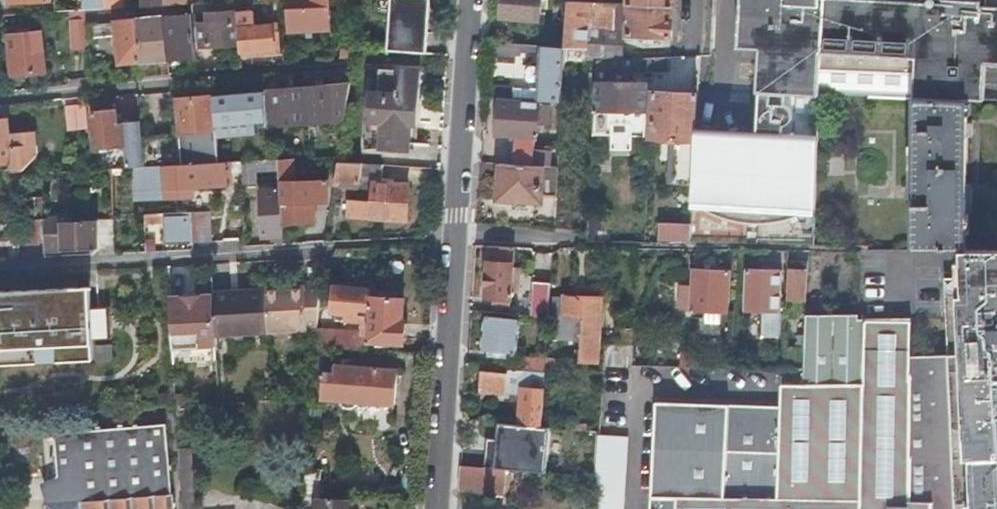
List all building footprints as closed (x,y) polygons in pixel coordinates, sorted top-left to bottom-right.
[(327,0),(310,0),(310,6),(284,8),(286,30),(328,28),(327,0)] [(428,0),(390,0),(388,48),(407,49),(408,33),(426,34),(428,0)] [(499,3),(501,3),(501,15),(537,18),(539,0),(499,0),(499,3)] [(669,36),(671,4),(626,1),(602,0),(564,0),(561,43),(584,44),(585,27),(624,31),(624,33),(669,36)] [(689,214),(695,216),(697,216),(700,217),(703,219),(707,220),(711,221),(716,222),(720,223),(724,224),(728,224),(731,225),(732,225),(736,226),(740,226),(744,227),(748,227),(752,227),(757,226),(760,226),(764,226),(767,226),(771,225),(774,225),(776,225),(779,224),(781,224),(784,223),(788,223),(791,222),(796,221),(799,220),(802,219),(806,218),(810,217),(812,216),(813,216),(816,93),(868,93),(910,96),(954,97),(956,59),(996,61),(996,0),(740,0),(739,4),(738,12),(738,17),(737,22),(738,28),(738,35),(739,39),(739,45),(760,45),(756,145),(735,145),(693,144),(691,183),(689,214)] [(140,59),(167,57),(162,3),(156,4),(157,15),(136,17),(140,59)] [(167,57),(195,54),(191,12),(171,14),(170,3),(163,3),(162,3),(167,57)] [(119,61),(140,59),(136,17),(135,5),(123,5),(114,6),(103,6),(85,8),(86,17),(88,35),(117,32),(119,61)] [(69,49),(90,48),(88,35),(86,17),(85,8),(82,8),(66,9),(69,49)] [(239,42),(240,49),(274,46),(271,21),(259,23),(258,13),(239,14),(240,25),(237,25),(239,42)] [(239,42),(237,25),(237,18),(220,19),(221,26),(199,28),(200,46),(239,42)] [(596,57),(622,56),(624,33),(624,31),(585,27),(584,44),(583,54),(596,57)] [(12,72),(44,69),(40,30),(9,32),(12,72)] [(408,33),(407,49),(425,50),(426,34),(408,33)] [(558,99),(560,55),(561,45),(510,41),(486,39),(485,49),(518,52),(518,48),(540,49),(539,63),(528,62),(524,65),(524,74),(527,78),(527,85),(512,84),(512,83),(483,81),(482,94),(558,99)] [(583,54),(584,44),(561,43),(561,45),(560,55),(583,56),(583,54)] [(666,54),(637,56),(622,56),(596,57),(592,107),(591,131),(609,131),(609,121),(631,121),(631,107),(645,108),(646,80),(625,80),(625,74),(612,74),(612,66),(638,65),(638,69),(667,67),(666,54)] [(364,115),(382,117),(380,146),(406,148),(408,119),(416,120),(420,69),(381,65),(379,91),(367,90),(364,115)] [(304,85),(308,120),(343,117),(348,81),(304,85)] [(263,89),(263,124),(308,120),(304,85),(263,89)] [(671,182),(691,183),(693,144),(696,91),(652,89),(649,135),(674,136),(671,182)] [(251,90),(211,93),(215,135),(255,132),(251,90)] [(181,162),(217,160),(215,135),(211,93),(177,96),(180,130),(179,130),(181,162)] [(954,97),(910,96),(911,247),(960,246),(963,246),(963,199),(963,183),(963,133),(963,121),(963,98),(954,97)] [(505,162),(548,164),(548,147),(532,146),(533,122),(534,107),(535,101),(498,99),(497,111),(496,125),(496,132),(507,133),(505,162)] [(534,107),(533,122),(554,123),(555,103),(540,101),(540,108),(534,107)] [(87,123),(85,103),(65,105),(67,125),(87,123)] [(124,166),(140,165),(143,165),(140,132),(139,116),(121,117),(121,123),(114,123),(113,108),(92,110),(96,145),(121,143),(124,166)] [(0,116),(0,161),(18,160),(19,168),(27,167),(37,154),(35,129),(10,130),(8,115),(0,116)] [(181,162),(179,130),(140,132),(143,165),(181,162)] [(293,155),(277,157),(278,168),(278,180),(280,221),(311,219),(314,200),(327,199),(326,178),(293,178),(293,155)] [(240,159),(241,185),(254,184),(253,169),(278,168),(277,157),(263,157),(240,159)] [(337,158),(333,182),(338,182),(338,185),(356,186),(355,197),(346,196),(345,213),(404,217),(407,182),(381,180),(382,161),(364,160),(337,158)] [(232,173),(232,159),(217,160),(181,162),(143,165),(140,165),(142,197),(179,195),(178,181),(193,181),(193,184),(229,183),(228,174),(232,173)] [(540,194),(554,195),(555,164),(548,164),(505,162),(497,162),(495,197),(540,199),(540,194)] [(261,234),(276,234),(281,234),(280,221),(278,180),(271,181),(271,188),(260,188),(261,234)] [(191,240),(209,239),(208,209),(190,210),(191,240)] [(191,240),(190,210),(174,211),(142,212),(143,222),(166,221),(167,242),(191,240)] [(43,217),(43,246),(61,245),(61,247),(98,246),(98,245),(113,244),(112,217),(81,219),(81,221),(60,221),(59,216),(45,217),(43,217)] [(40,242),(39,217),(26,218),(27,242),(40,242)] [(688,222),(657,222),(656,234),(687,234),(688,222)] [(486,293),(504,294),(504,299),(510,299),(512,243),(487,243),(486,293)] [(960,246),(961,258),(961,264),(961,281),(955,281),(944,281),(944,357),(908,357),(908,372),(945,372),(948,458),(907,459),(907,501),(928,501),(928,508),(996,508),(996,246),(963,246),(960,246)] [(786,293),(783,293),(783,307),(802,309),(804,259),(788,258),(786,293)] [(726,309),(727,269),(709,268),(703,267),(691,267),(690,283),(679,282),(678,307),(700,308),(700,322),(718,323),(718,308),(726,309)] [(778,270),(744,268),(742,307),(746,308),(759,308),(759,335),(775,335),(778,270)] [(548,293),(549,276),(530,275),(528,313),(547,314),(548,293)] [(91,353),(90,332),(87,300),(86,280),(0,286),(0,359),(91,353)] [(302,286),(263,289),(265,331),(315,327),(319,281),(301,281),(302,286)] [(367,295),(368,284),(331,282),(328,311),(366,314),(367,295)] [(263,289),(210,291),(211,310),(213,334),(265,331),(263,289)] [(210,291),(167,294),(168,298),(170,338),(170,344),(213,342),(213,334),(211,310),(210,291)] [(598,296),(548,293),(547,314),(545,336),(561,337),(578,338),(577,358),(595,359),(598,296)] [(366,314),(364,338),(400,341),(402,318),(399,318),(401,298),(367,295),(366,314)] [(107,299),(87,300),(90,332),(98,331),(109,331),(107,299)] [(653,397),(647,508),(928,508),(928,501),(907,501),(907,459),(908,372),(908,357),(908,316),(857,317),(857,311),(804,312),(802,344),(801,365),(780,364),(778,403),(653,397)] [(481,348),(487,348),(487,353),(504,354),(504,350),(515,351),(518,317),(484,314),(481,348)] [(617,339),(631,340),(632,327),(618,326),(617,339)] [(213,342),(170,344),(171,358),(214,356),(213,342)] [(544,353),(545,343),(537,343),(536,353),(544,353)] [(781,343),(780,364),(801,365),(802,344),(781,343)] [(605,367),(626,366),(626,345),(605,346),(605,367)] [(519,367),(543,369),(544,357),(520,355),(519,367)] [(697,355),(680,355),(680,364),(696,364),(697,355)] [(356,401),(357,399),(391,402),(394,367),(332,362),(331,370),(321,370),(319,396),(338,397),(338,400),(342,405),(351,405),(356,401)] [(516,422),(540,424),(542,386),(542,384),(543,369),(519,367),(515,367),(506,366),(505,371),(479,368),(477,389),(503,392),(503,390),(518,391),(517,413),(516,422)] [(945,372),(908,372),(907,459),(948,458),(945,372)] [(183,391),(173,391),(174,402),(183,402),(183,391)] [(318,404),(308,403),(306,418),(317,419),(318,404)] [(165,420),(53,430),(56,474),(59,501),(46,502),(46,508),(171,508),(165,420)] [(483,448),(483,465),(503,467),(544,470),(548,425),(540,424),(516,422),(496,420),(494,436),(490,436),(489,447),(483,448)] [(594,433),(589,508),(620,508),(625,436),(594,433)] [(188,445),(177,445),(181,508),(192,508),(188,445)] [(501,491),(503,467),(483,465),(458,463),(456,488),(501,491)] [(300,492),(316,493),(317,466),(302,465),(301,468),(300,492)] [(59,501),(56,474),(40,481),(46,502),(59,501)] [(327,494),(317,494),(316,504),(326,505),(326,508),(345,508),(346,500),(326,498),(327,494)]
